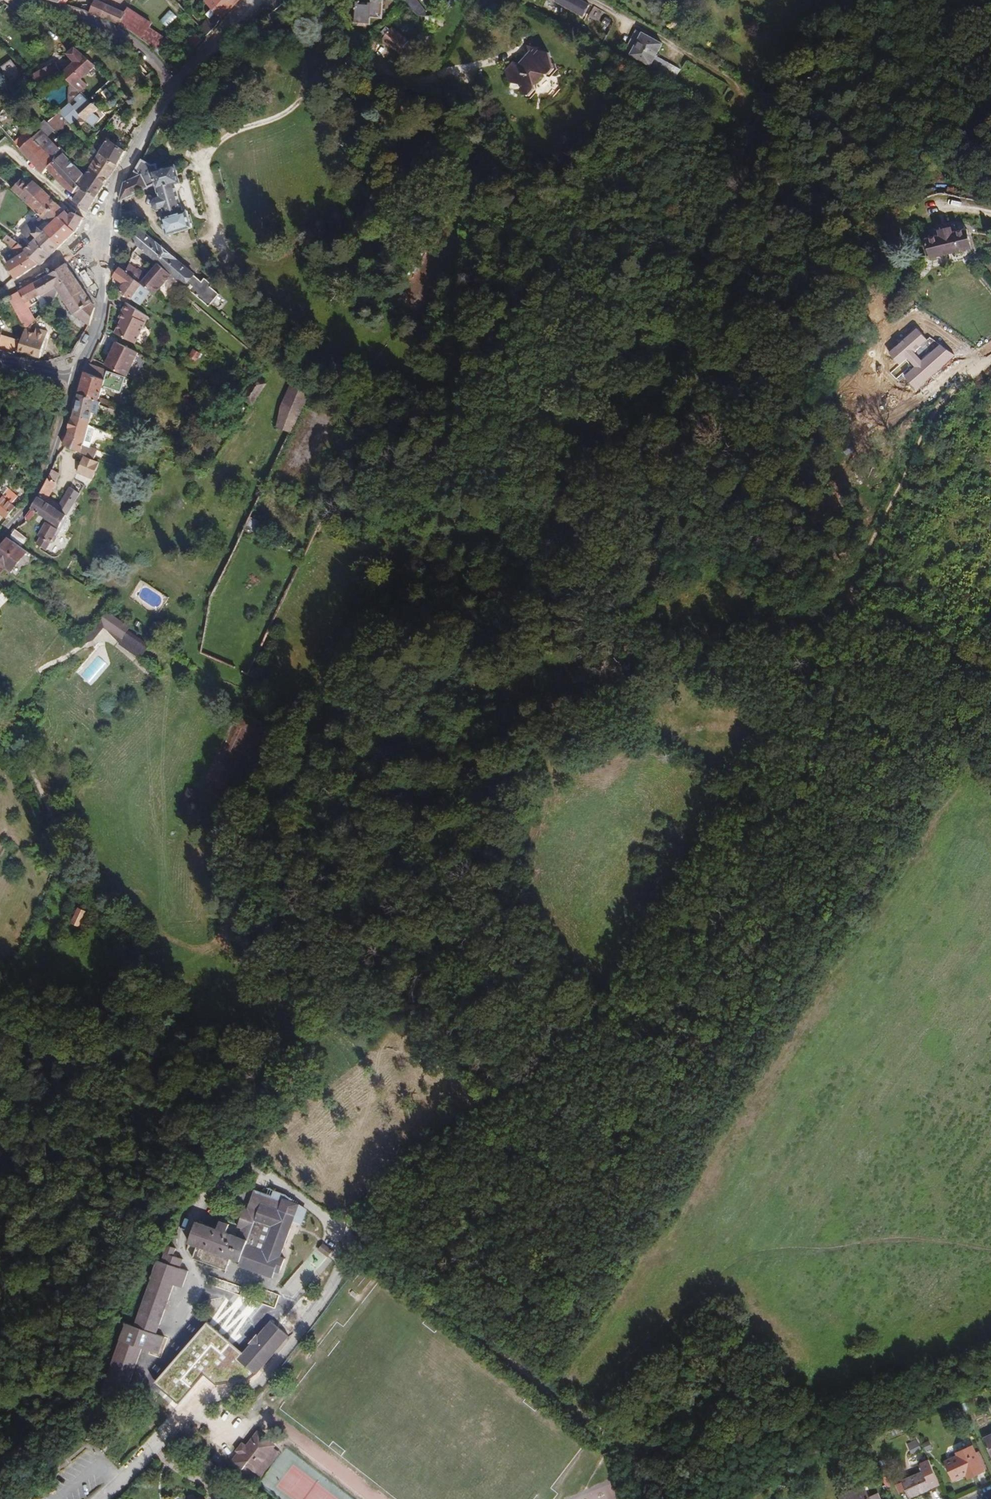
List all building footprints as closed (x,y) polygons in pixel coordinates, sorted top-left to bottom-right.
[(107,5),(96,0),(94,0),(92,4),(88,13),(91,14),(101,18),(107,5)] [(239,0),(207,0),(206,2),(212,9),(206,14),(208,17),(201,27),(208,34),(218,24),(221,17),(222,18),(239,0)] [(384,0),(373,0),(373,3),(358,1),(356,23),(371,24),(372,17),(383,18),(384,0)] [(418,0),(405,0),(408,4),(418,15),(425,16),(427,16),(427,10),(426,11),(418,0)] [(556,2),(598,25),(606,11),(586,0),(557,0),(556,2)] [(859,13),(860,4),(859,4),(850,4),(850,12),(859,13)] [(118,25),(125,14),(107,5),(101,18),(109,20),(118,25)] [(150,25),(128,9),(125,14),(118,25),(130,31),(140,40),(148,28),(150,25)] [(427,16),(425,16),(425,24),(434,24),(435,17),(427,16)] [(412,40),(410,42),(392,28),(391,29),(387,26),(383,32),(386,35),(383,40),(400,53),(402,53),(410,59),(420,46),(412,40)] [(157,54),(166,41),(148,28),(140,40),(154,50),(157,54)] [(191,52),(202,40),(194,33),(183,45),(191,52)] [(662,63),(654,58),(662,44),(642,33),(630,54),(650,66),(669,80),(677,70),(667,64),(667,65),(663,62),(662,63)] [(533,82),(542,73),(549,75),(554,68),(549,53),(538,50),(538,48),(526,45),(529,52),(529,55),(522,63),(519,62),(513,62),(505,71),(509,83),(521,84),(523,86),(521,89),(523,95),(529,96),(535,89),(533,82)] [(82,79),(96,66),(84,55),(76,47),(68,54),(76,62),(62,74),(71,82),(81,92),(88,85),(82,79)] [(522,63),(529,55),(529,52),(519,62),(522,63)] [(20,73),(10,61),(2,67),(11,79),(20,73)] [(615,72),(619,65),(612,61),(609,68),(615,72)] [(41,85),(62,74),(56,62),(31,76),(41,85)] [(70,103),(82,93),(81,92),(71,82),(70,103)] [(81,116),(93,104),(90,101),(82,93),(70,103),(78,114),(76,120),(81,116)] [(768,111),(773,100),(763,94),(757,104),(766,109),(768,111)] [(76,120),(78,114),(70,103),(60,112),(47,123),(54,130),(63,131),(64,121),(66,119),(71,125),(76,120)] [(87,121),(94,113),(98,109),(93,104),(81,116),(85,120),(87,121)] [(11,114),(14,111),(9,106),(5,108),(11,114)] [(93,126),(100,119),(94,113),(87,121),(93,126)] [(110,124),(121,133),(129,123),(117,114),(110,124)] [(48,137),(54,130),(47,123),(45,120),(38,127),(41,130),(48,137)] [(38,133),(33,128),(29,132),(33,137),(38,133)] [(21,148),(34,138),(33,137),(29,132),(26,130),(14,141),(21,148)] [(40,144),(48,137),(41,130),(38,133),(33,137),(34,138),(40,144)] [(50,155),(58,147),(48,137),(40,144),(41,145),(50,155)] [(72,147),(75,144),(68,137),(65,140),(72,147)] [(48,169),(55,161),(50,155),(41,145),(40,144),(34,138),(21,148),(20,149),(43,174),(48,169)] [(118,165),(125,151),(116,145),(111,141),(108,139),(105,146),(102,144),(97,151),(100,153),(118,165)] [(83,173),(58,147),(50,155),(55,161),(75,182),(83,173)] [(92,166),(100,153),(97,151),(93,147),(84,159),(89,164),(92,166)] [(735,168),(743,160),(739,156),(733,151),(726,159),(735,168)] [(109,179),(118,165),(100,153),(92,166),(109,179)] [(149,187),(142,175),(153,172),(154,166),(143,160),(142,159),(134,171),(127,181),(125,182),(121,199),(124,199),(149,187)] [(82,189),(75,182),(55,161),(48,169),(51,172),(55,177),(64,186),(77,196),(82,189)] [(102,188),(105,185),(109,179),(92,166),(87,173),(85,175),(83,173),(75,182),(82,189),(96,198),(102,188)] [(182,213),(173,183),(179,181),(174,168),(153,174),(160,196),(155,198),(152,203),(154,208),(159,211),(163,210),(166,217),(164,218),(169,235),(193,228),(188,211),(182,213)] [(28,204),(42,189),(31,179),(29,179),(25,182),(21,179),(12,189),(28,204)] [(43,218),(57,204),(42,189),(28,204),(41,215),(42,216),(43,218)] [(92,204),(96,198),(82,189),(77,196),(73,200),(87,212),(92,204)] [(64,222),(70,216),(69,216),(65,211),(59,217),(60,218),(64,222)] [(75,232),(83,218),(72,212),(70,216),(64,222),(75,232)] [(60,247),(62,245),(48,230),(52,226),(43,218),(42,216),(34,224),(34,223),(33,222),(22,234),(32,243),(26,249),(39,263),(40,263),(41,265),(60,247)] [(64,222),(60,218),(52,226),(48,230),(62,245),(75,232),(64,222)] [(22,234),(33,222),(30,219),(19,230),(22,234)] [(972,248),(968,229),(954,232),(952,227),(938,230),(939,236),(925,239),(930,258),(972,248)] [(183,262),(171,252),(169,254),(140,229),(126,236),(136,244),(140,248),(159,264),(172,275),(185,287),(209,307),(220,294),(211,287),(213,285),(205,278),(202,281),(195,275),(181,264),(183,262)] [(39,263),(26,249),(20,244),(19,244),(7,235),(3,241),(12,249),(17,257),(6,263),(9,268),(16,279),(40,263),(39,263)] [(58,290),(56,287),(74,275),(66,263),(50,274),(18,291),(8,297),(25,326),(26,328),(35,319),(26,303),(36,297),(45,310),(48,306),(54,300),(54,299),(58,290)] [(137,270),(129,263),(125,272),(130,275),(142,284),(151,291),(155,294),(172,275),(159,264),(151,273),(150,272),(146,276),(143,273),(142,272),(139,269),(137,270)] [(116,276),(113,280),(121,282),(116,289),(119,291),(132,300),(141,306),(151,291),(142,284),(130,275),(125,272),(120,270),(116,276)] [(93,303),(74,275),(56,287),(58,290),(66,302),(69,308),(74,315),(89,326),(96,307),(93,303)] [(135,343),(149,316),(127,303),(122,312),(125,313),(122,319),(115,333),(135,343)] [(40,358),(47,331),(36,328),(34,333),(23,330),(21,340),(17,351),(40,358)] [(21,340),(0,334),(0,351),(16,356),(17,351),(21,340)] [(127,376),(139,353),(118,342),(106,365),(127,376)] [(198,361),(202,354),(194,349),(190,356),(198,361)] [(131,373),(137,376),(142,365),(136,362),(131,373)] [(126,377),(108,370),(89,364),(86,372),(85,372),(78,395),(91,398),(99,400),(99,401),(101,402),(100,404),(101,404),(111,408),(115,410),(116,411),(119,405),(100,398),(104,385),(121,391),(126,377)] [(248,373),(252,368),(247,364),(243,369),(248,373)] [(873,373),(877,369),(872,365),(868,369),(873,373)] [(252,405),(266,384),(256,376),(242,397),(252,405)] [(301,409),(310,390),(294,377),(281,406),(277,426),(290,432),(301,409)] [(110,413),(111,409),(100,405),(101,404),(100,404),(101,402),(99,401),(99,400),(91,398),(78,395),(72,416),(91,421),(91,418),(94,419),(95,415),(96,415),(96,414),(109,417),(110,413)] [(245,407),(235,398),(230,403),(241,413),(245,407)] [(98,450),(90,447),(96,428),(90,425),(91,421),(72,416),(68,428),(69,428),(68,434),(62,445),(65,446),(82,453),(86,454),(95,458),(98,450)] [(93,479),(100,463),(94,460),(85,456),(78,472),(93,479)] [(69,518),(83,496),(73,490),(62,508),(50,500),(58,487),(57,485),(62,477),(54,473),(40,499),(40,500),(33,511),(50,522),(40,539),(43,540),(39,547),(49,553),(53,546),(56,545),(59,541),(57,539),(61,532),(69,518)] [(13,494),(7,489),(1,483),(0,484),(0,514),(5,519),(15,507),(11,503),(13,494)] [(262,537),(268,525),(250,517),(248,521),(244,529),(262,537)] [(26,539),(14,530),(10,537),(21,545),(26,539)] [(28,552),(7,537),(0,545),(0,574),(5,568),(11,572),(28,552)] [(17,578),(35,556),(28,552),(11,572),(17,578)] [(3,592),(0,595),(0,601),(4,605),(10,599),(3,592)] [(104,627),(114,616),(107,611),(102,616),(92,628),(98,634),(104,627)] [(110,631),(120,620),(114,616),(104,627),(110,631)] [(123,637),(127,630),(128,631),(131,627),(120,620),(110,631),(122,639),(123,637)] [(92,641),(98,634),(92,628),(86,635),(91,639),(92,641)] [(150,645),(128,631),(127,630),(123,637),(126,638),(124,640),(144,654),(150,645)] [(80,927),(87,912),(78,908),(71,923),(80,927)] [(277,1193),(258,1185),(256,1192),(270,1198),(273,1197),(275,1197),(277,1193)] [(280,1257),(294,1219),(302,1221),(306,1211),(302,1210),(303,1208),(298,1205),(290,1202),(291,1200),(285,1198),(286,1197),(285,1196),(277,1193),(275,1197),(273,1197),(270,1198),(256,1192),(249,1209),(245,1208),(238,1227),(242,1229),(239,1236),(227,1232),(230,1223),(221,1220),(218,1229),(214,1227),(197,1221),(189,1242),(198,1246),(193,1258),(227,1270),(231,1258),(240,1261),(239,1265),(272,1278),(275,1271),(279,1273),(285,1258),(280,1257)] [(221,1220),(222,1217),(218,1215),(214,1227),(218,1229),(221,1220)] [(323,1242),(317,1249),(327,1257),(333,1250),(323,1242)] [(156,1334),(174,1285),(182,1288),(189,1270),(180,1268),(183,1259),(174,1255),(177,1248),(167,1244),(164,1253),(165,1253),(162,1261),(158,1260),(152,1276),(153,1277),(135,1326),(126,1323),(120,1340),(102,1391),(124,1398),(142,1348),(158,1354),(164,1337),(156,1334)] [(247,1323),(257,1311),(240,1298),(230,1310),(247,1323)] [(256,1374),(288,1336),(274,1324),(269,1329),(266,1327),(259,1335),(262,1337),(253,1348),(250,1346),(243,1353),(238,1359),(241,1361),(256,1374)] [(177,1404),(204,1375),(216,1384),(251,1378),(256,1374),(241,1361),(238,1359),(243,1353),(208,1325),(154,1383),(177,1404)] [(253,1348),(262,1337),(259,1335),(258,1336),(257,1334),(249,1343),(251,1344),(250,1346),(253,1348)] [(260,1414),(267,1404),(260,1398),(252,1408),(260,1414)] [(255,1472),(274,1447),(256,1434),(247,1445),(240,1454),(238,1453),(232,1461),(243,1469),(246,1465),(255,1472)] [(240,1454),(247,1445),(243,1442),(236,1451),(238,1453),(240,1454)] [(930,1443),(923,1446),(925,1451),(932,1448),(930,1443)] [(984,1471),(973,1446),(959,1452),(959,1453),(957,1454),(958,1456),(945,1462),(953,1480),(965,1475),(974,1471),(975,1475),(984,1471)] [(263,1478),(282,1453),(274,1447),(255,1472),(263,1478)] [(877,1465),(872,1456),(867,1459),(871,1468),(877,1465)] [(910,1498),(940,1484),(933,1468),(902,1481),(902,1482),(906,1491),(910,1498)] [(842,1489),(851,1485),(850,1482),(848,1478),(840,1482),(840,1483),(840,1484),(842,1489)] [(906,1491),(902,1482),(895,1485),(900,1494),(906,1491)] [(864,1485),(839,1496),(841,1498),(870,1498),(864,1485)]
